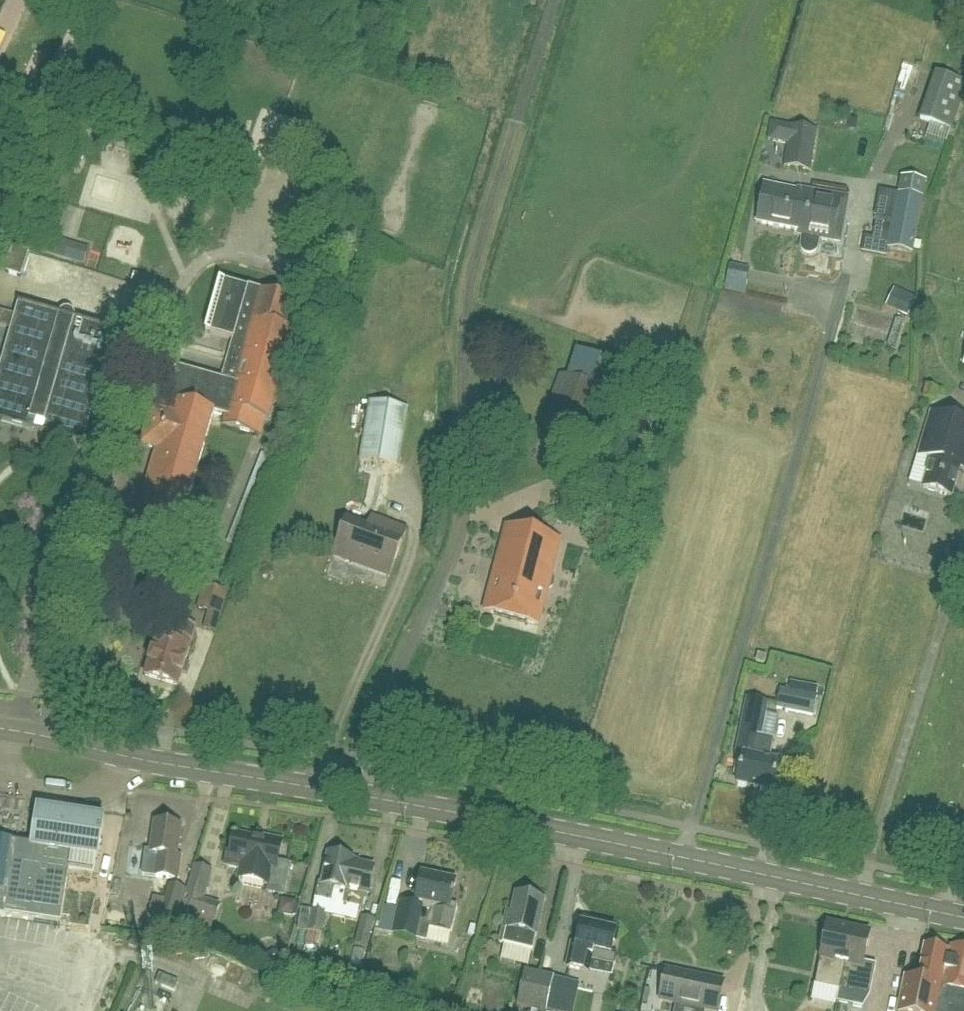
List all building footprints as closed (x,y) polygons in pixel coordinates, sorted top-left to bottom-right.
[(963,95),(963,85),(936,75),(919,121),(950,133),(963,95)] [(769,125),(767,141),(786,144),(783,168),(810,172),(816,132),(769,125)] [(888,251),(912,256),(926,183),(902,178),(898,196),(881,193),(877,215),(894,219),(893,223),(877,220),(872,242),(889,245),(888,251)] [(802,238),(811,193),(803,191),(798,190),(797,193),(764,186),(756,223),(756,224),(799,233),(798,237),(802,238)] [(802,238),(800,247),(801,250),(803,253),(806,255),(809,256),(813,255),(816,253),(818,250),(819,241),(832,244),(833,244),(841,198),(840,198),(811,193),(802,238)] [(77,247),(39,235),(34,251),(72,263),(84,266),(89,251),(82,249),(77,247)] [(13,250),(5,274),(21,279),(29,256),(13,250)] [(728,264),(723,289),(743,293),(748,268),(728,264)] [(248,291),(220,283),(205,334),(233,342),(221,382),(176,370),(163,414),(151,411),(141,447),(156,452),(138,517),(136,516),(130,536),(155,543),(161,524),(181,530),(211,424),(261,438),(265,421),(269,422),(294,336),(287,334),(295,304),(261,295),(262,292),(248,289),(248,291)] [(915,301),(904,296),(896,314),(907,319),(915,301)] [(58,317),(18,305),(0,368),(0,423),(27,431),(30,421),(44,425),(41,435),(83,447),(116,333),(75,321),(76,320),(76,318),(75,316),(75,315),(74,313),(73,312),(71,311),(69,311),(68,310),(65,310),(64,311),(63,311),(61,312),(60,314),(59,315),(58,317)] [(618,366),(575,351),(566,378),(559,375),(536,442),(587,458),(618,366)] [(399,467),(407,409),(368,404),(360,462),(399,467)] [(932,414),(919,457),(931,461),(923,490),(951,498),(959,469),(963,471),(963,423),(932,414)] [(353,566),(388,579),(406,531),(372,517),(367,529),(348,522),(333,559),(345,563),(346,561),(354,564),(353,566)] [(539,628),(561,542),(506,527),(483,613),(539,628)] [(137,567),(120,562),(113,586),(130,591),(137,567)] [(221,617),(229,594),(205,586),(198,609),(221,617)] [(190,650),(196,630),(181,625),(174,646),(157,640),(145,679),(178,689),(190,650)] [(764,666),(766,659),(758,656),(756,663),(764,666)] [(809,717),(815,688),(790,684),(788,692),(780,690),(776,711),(809,717)] [(779,764),(769,762),(773,743),(760,740),(768,704),(747,700),(739,737),(735,756),(742,757),(736,785),(774,793),(779,764)] [(105,821),(38,811),(32,847),(0,842),(0,918),(6,919),(7,918),(62,927),(72,856),(98,860),(105,821)] [(146,853),(143,876),(158,879),(177,882),(180,859),(176,858),(181,828),(155,824),(151,854),(146,853)] [(264,842),(251,839),(235,836),(229,861),(240,864),(237,880),(258,884),(285,890),(291,866),(278,863),(282,842),(265,839),(264,842)] [(368,896),(374,869),(353,864),(353,861),(328,856),(322,886),(318,885),(315,901),(327,903),(331,888),(346,892),(343,907),(364,911),(367,896),(368,896)] [(187,892),(180,914),(215,925),(221,906),(203,901),(212,873),(194,867),(186,892),(187,892)] [(457,908),(451,907),(456,883),(421,876),(414,907),(400,904),(393,936),(427,944),(430,931),(451,935),(457,908)] [(180,914),(187,892),(186,892),(169,887),(157,927),(174,932),(180,914)] [(537,937),(544,902),(516,896),(511,914),(507,913),(499,945),(533,952),(536,937),(537,937)] [(282,903),(279,916),(292,919),(295,906),(282,903)] [(319,950),(326,915),(302,910),(298,932),(307,934),(304,947),(319,950)] [(367,951),(375,921),(361,918),(354,947),(367,951)] [(603,931),(580,926),(576,947),(572,946),(567,969),(612,979),(617,956),(611,955),(616,934),(613,933),(611,930),(606,928),(603,931)] [(844,965),(851,931),(827,926),(815,987),(838,992),(841,979),(836,978),(839,964),(844,965)] [(841,979),(838,992),(869,998),(876,967),(863,964),(869,935),(851,931),(844,965),(839,964),(836,978),(841,979)] [(136,950),(139,943),(132,940),(129,947),(136,950)] [(948,953),(944,952),(943,949),(937,948),(934,950),(924,948),(917,980),(918,982),(905,979),(898,1010),(947,1010),(948,1005),(943,1004),(946,989),(939,988),(948,953)] [(947,1010),(963,1010),(963,951),(955,949),(954,954),(948,953),(939,988),(946,989),(943,1004),(948,1005),(947,1010)] [(540,976),(524,972),(516,1009),(524,1010),(532,1010),(539,977),(540,977),(540,976)] [(726,984),(667,972),(661,1002),(702,1010),(720,1010),(726,984)] [(532,1010),(547,1010),(554,978),(540,976),(540,977),(539,977),(532,1010)] [(176,994),(180,985),(161,977),(157,986),(176,994)] [(672,1006),(658,1003),(656,1010),(670,1010),(672,1006)]
